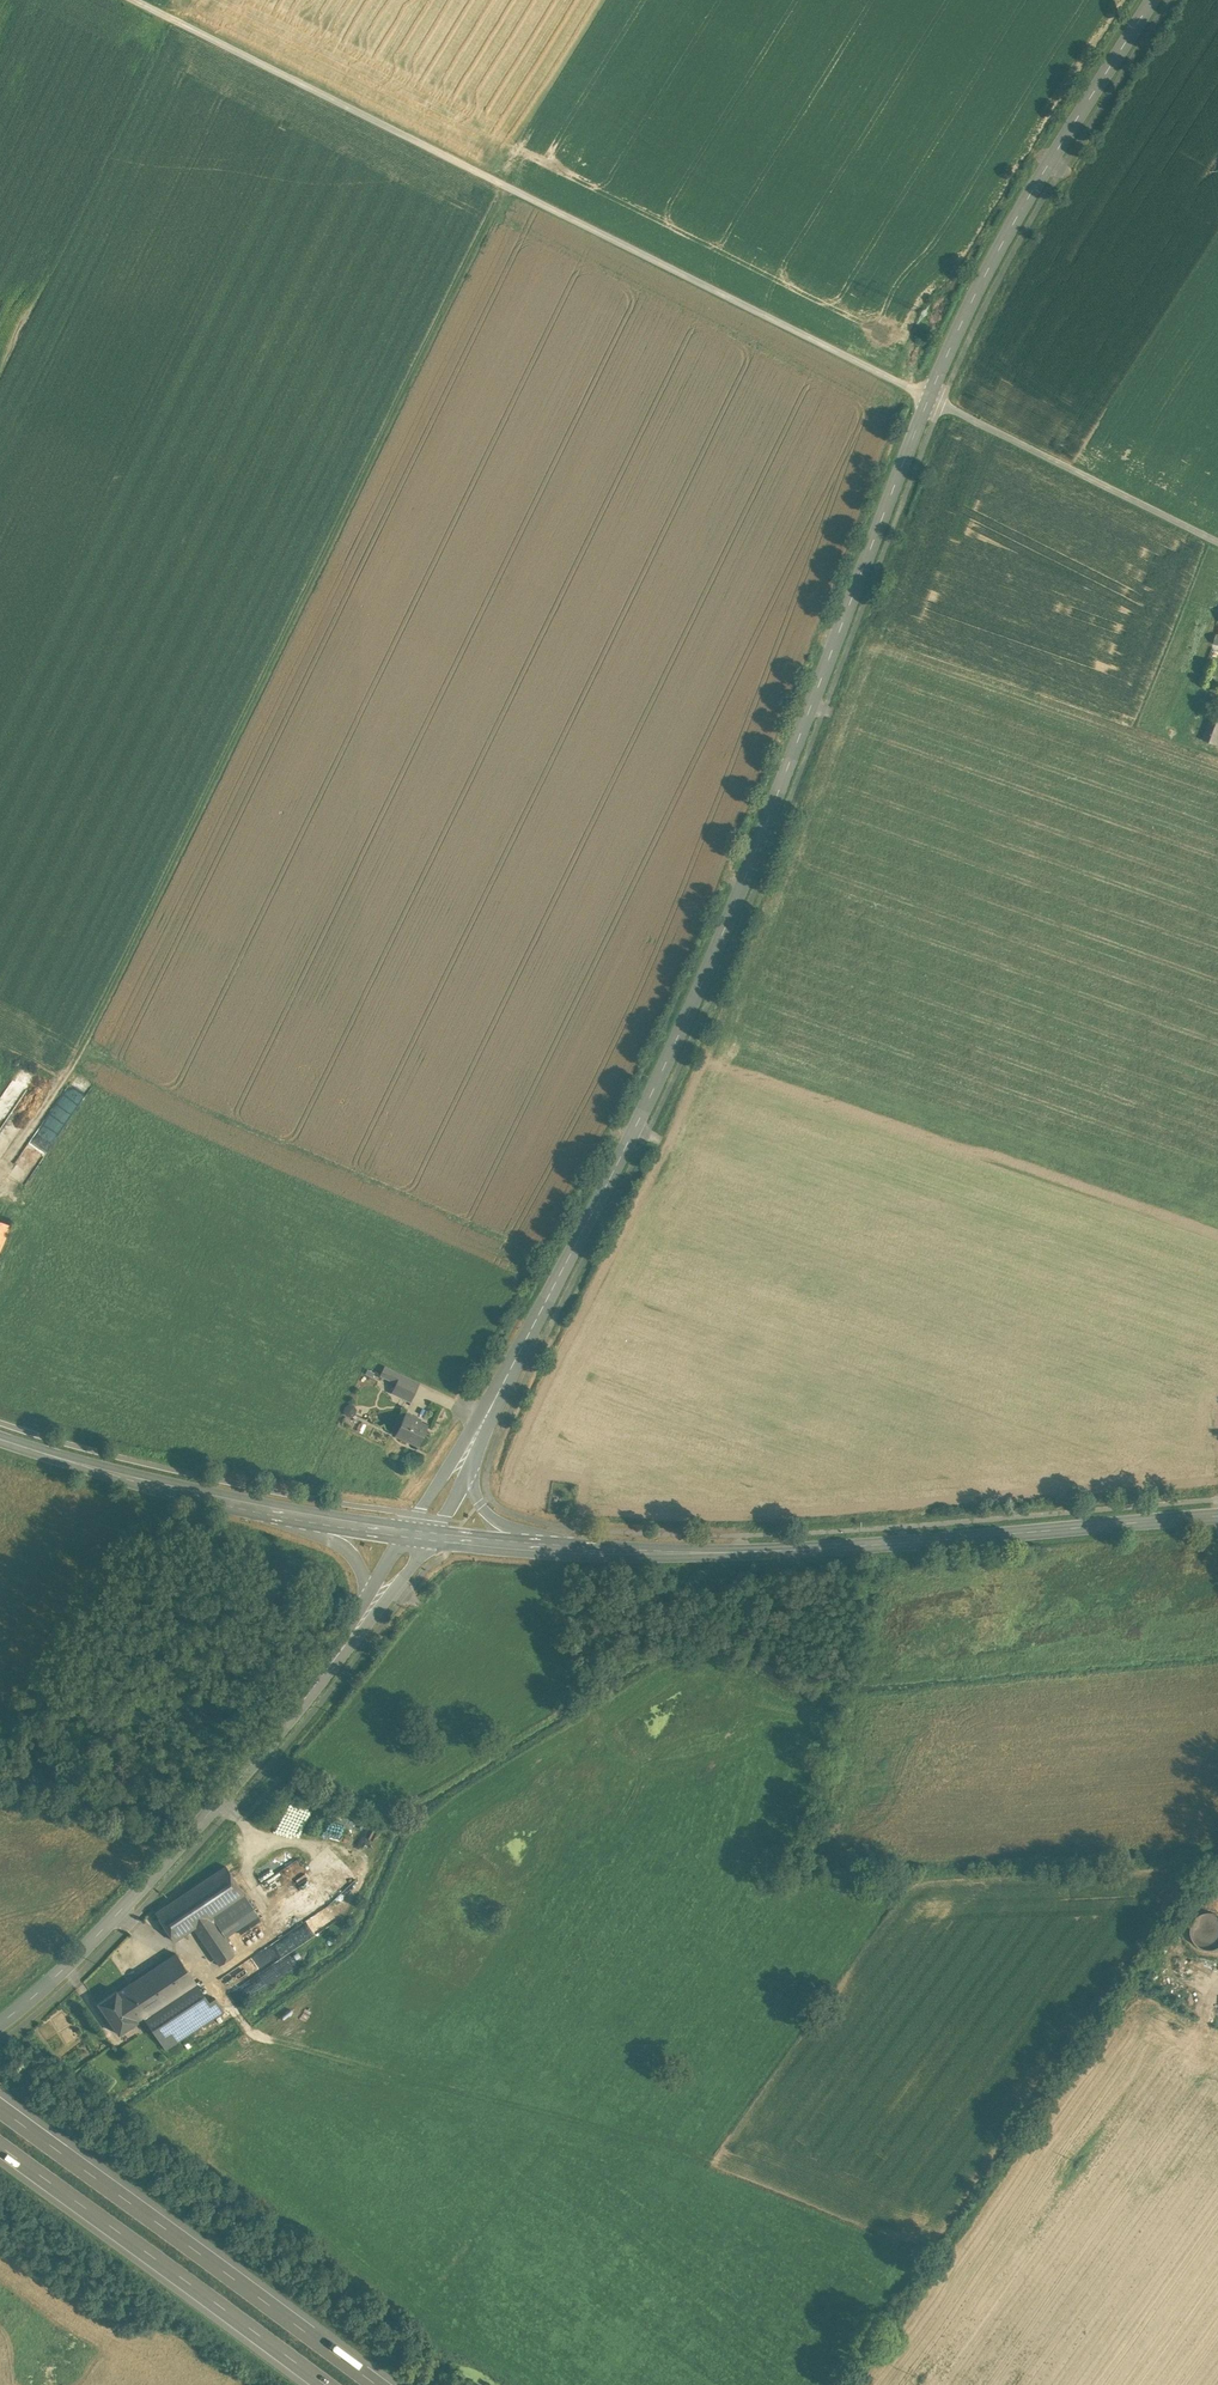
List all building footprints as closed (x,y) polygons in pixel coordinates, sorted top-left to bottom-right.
[(1211,717),(1203,740),(1216,744),(1217,738),(1217,719),(1211,717)] [(31,1122),(44,1090),(16,1078),(6,1102),(11,1104),(10,1108),(15,1111),(14,1115),(31,1122)] [(0,1220),(0,1250),(11,1225),(0,1220)] [(400,1373),(384,1366),(380,1374),(396,1382),(397,1381),(400,1373)] [(420,1382),(400,1373),(397,1381),(416,1390),(420,1382)] [(416,1390),(397,1381),(396,1382),(392,1392),(411,1401),(416,1390)] [(421,1419),(406,1412),(396,1434),(419,1445),(428,1425),(420,1422),(421,1419)] [(567,1496),(555,1494),(554,1501),(566,1503),(567,1496)] [(291,1848),(254,1865),(260,1877),(297,1860),(291,1848)] [(226,1865),(156,1912),(174,1940),(194,1927),(211,1916),(244,1893),(226,1865)] [(244,1893),(211,1916),(225,1936),(258,1914),(244,1893)] [(1203,1947),(1212,1948),(1217,1946),(1217,1914),(1216,1913),(1207,1912),(1198,1916),(1192,1923),(1191,1933),(1195,1942),(1203,1947)] [(225,1936),(211,1916),(194,1927),(219,1964),(237,1953),(225,1936)] [(176,1953),(118,1993),(137,2021),(143,2016),(145,2019),(166,2049),(224,2010),(215,1997),(209,2001),(197,1984),(176,1953)] [(118,1993),(117,1991),(98,2004),(119,2035),(138,2022),(118,1993)]
